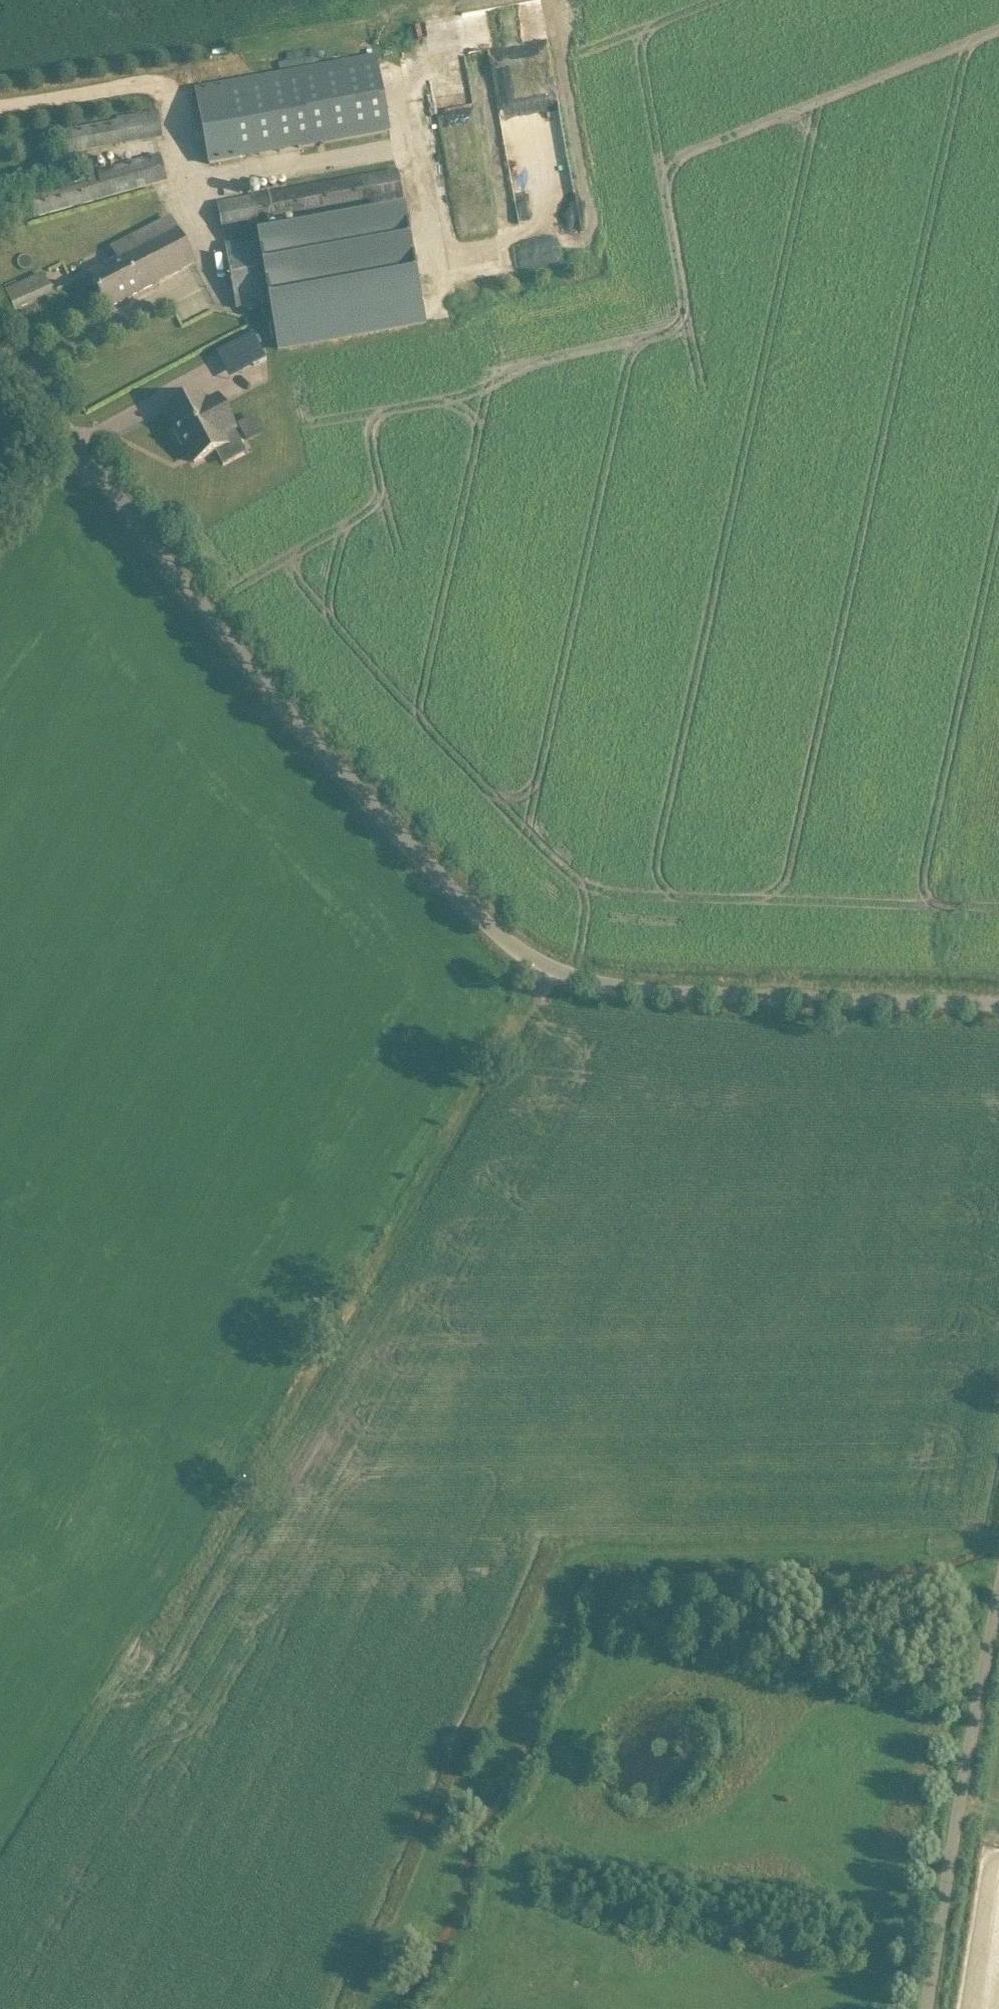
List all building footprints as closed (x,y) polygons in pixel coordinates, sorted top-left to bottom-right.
[(207,85),(194,87),(208,166),(390,134),(377,56),(225,82),(222,62),(374,37),(368,0),(1,0),(17,96),(204,65),(207,85)] [(59,132),(63,156),(162,139),(158,111),(116,118),(117,122),(59,132)] [(97,173),(97,176),(23,197),(29,220),(105,199),(163,183),(161,178),(164,178),(158,156),(97,173)] [(405,212),(268,237),(266,225),(403,201),(397,172),(218,204),(223,233),(238,230),(241,242),(225,245),(236,309),(270,303),(279,350),(426,323),(405,212)] [(21,232),(17,213),(0,217),(0,237),(21,232)] [(118,261),(108,266),(90,276),(108,309),(126,300),(194,265),(170,220),(113,250),(118,261)] [(33,277),(6,291),(14,308),(42,294),(33,277)] [(254,334),(241,340),(255,366),(267,360),(254,334)] [(181,446),(184,444),(195,463),(228,446),(222,436),(235,429),(218,397),(205,404),(200,394),(167,411),(177,431),(174,433),(181,446)] [(254,418),(239,425),(247,440),(262,433),(254,418)]
